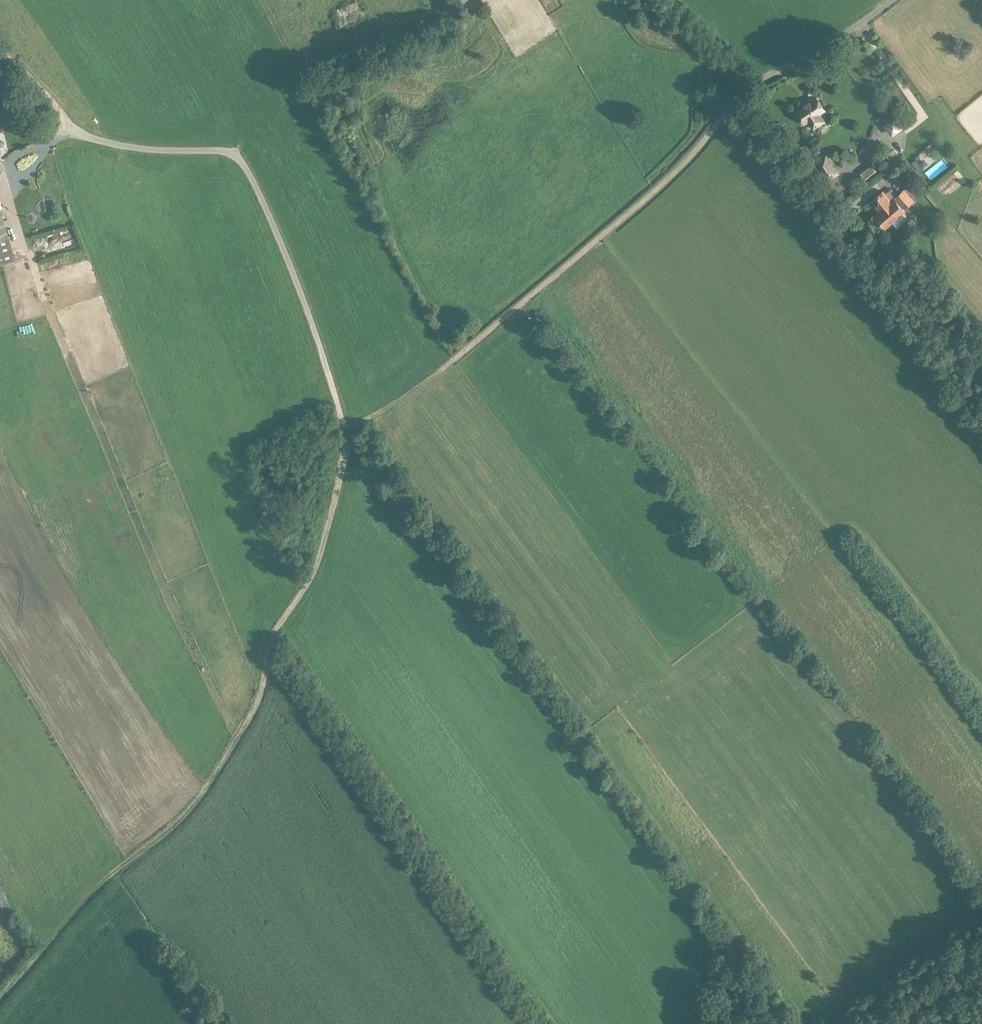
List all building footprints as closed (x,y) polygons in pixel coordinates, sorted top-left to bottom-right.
[(815,97),(814,95),(806,101),(807,102),(798,108),(807,121),(811,119),(816,126),(827,119),(822,112),(827,108),(818,95),(815,97)] [(892,136),(904,127),(895,116),(884,125),(892,136)] [(938,151),(940,146),(934,143),(931,149),(938,151)] [(871,156),(887,164),(892,160),(885,150),(877,145),(871,156)] [(819,178),(827,173),(831,179),(841,172),(829,153),(818,160),(821,165),(813,169),(819,178)] [(871,162),(858,173),(865,180),(878,170),(871,162)] [(958,166),(947,177),(954,185),(965,174),(958,166)] [(914,200),(904,188),(895,196),(896,197),(904,208),(905,208),(914,200)] [(883,191),(872,201),(880,211),(874,215),(880,222),(881,224),(882,223),(885,228),(905,211),(903,209),(904,208),(896,197),(894,199),(891,201),(890,200),(883,191)] [(14,260),(7,235),(9,234),(0,205),(0,264),(14,260)]
